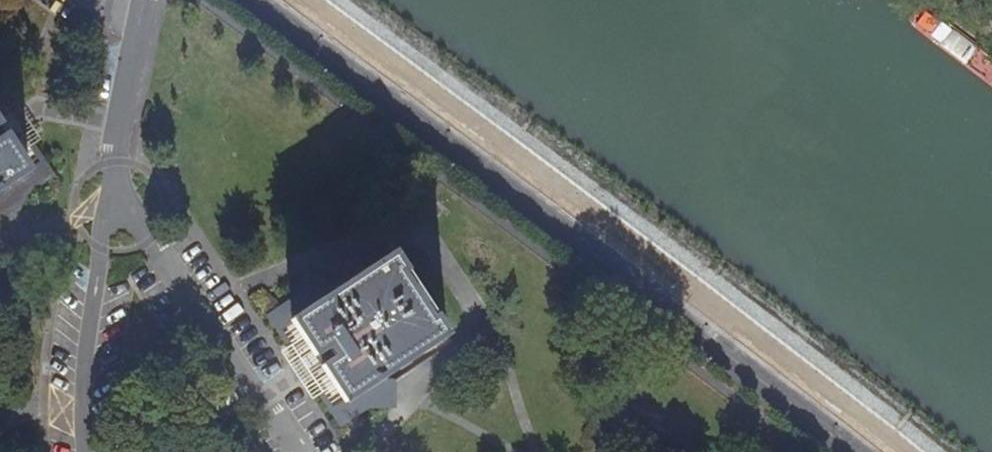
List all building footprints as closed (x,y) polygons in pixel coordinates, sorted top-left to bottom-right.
[(9,141),(1,129),(0,129),(0,147),(9,141)] [(10,190),(31,176),(9,141),(0,147),(0,196),(10,190)] [(0,196),(0,213),(16,219),(17,216),(25,198),(53,180),(45,167),(31,176),(10,190),(0,196)] [(294,325),(315,358),(329,348),(338,362),(324,371),(346,404),(385,377),(447,337),(436,321),(431,324),(401,278),(405,275),(394,258),(335,298),(294,325)] [(431,324),(436,321),(405,275),(401,278),(431,324)] [(270,320),(280,334),(294,325),(335,298),(328,288),(309,280),(300,300),(270,320)] [(329,348),(315,358),(324,371),(338,362),(329,348)] [(394,407),(393,389),(385,377),(346,404),(332,413),(342,427),(372,407),(394,407)]
